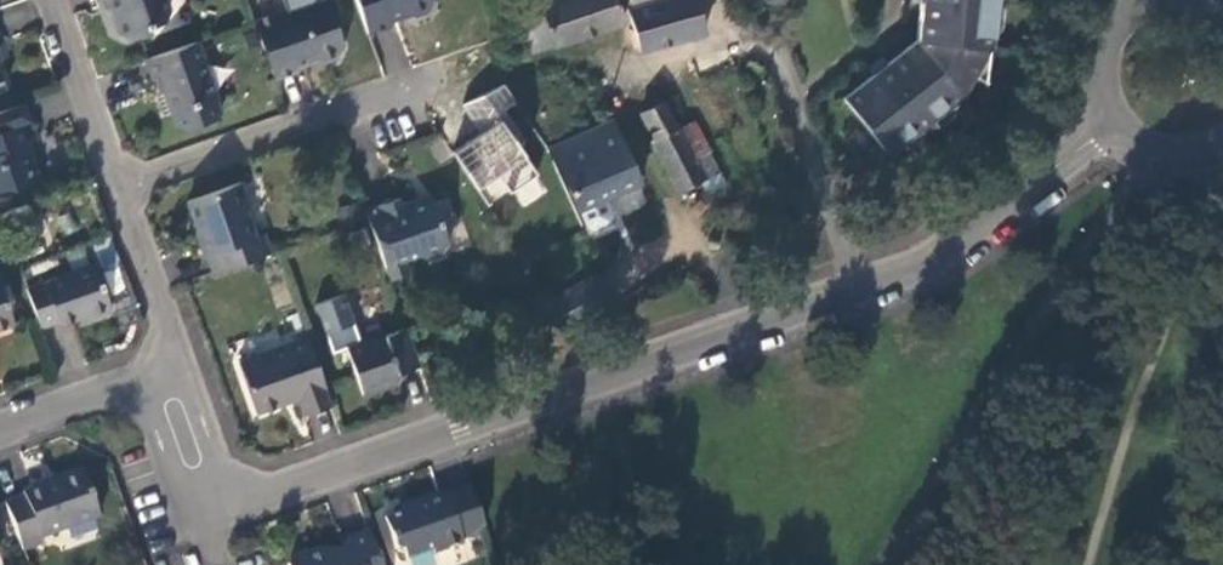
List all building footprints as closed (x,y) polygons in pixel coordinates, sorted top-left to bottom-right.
[(117,4),(112,6),(121,34),(135,38),(152,32),(150,26),(167,20),(170,12),(166,0),(116,0),(117,4)] [(276,78),(298,70),(296,66),(312,60),(322,62),(342,55),(345,47),(338,24),(342,16),(336,0),(319,0),(256,21),(276,78)] [(368,32),(393,23),(391,16),(404,11),(414,15),(425,11),(428,2),(427,0),(357,0),(368,32)] [(542,0),(537,0),(541,16),(520,23),(530,52),(556,44),(542,0)] [(556,44),(622,23),(619,17),(613,0),(542,0),(556,44)] [(619,17),(629,14),(673,0),(613,0),(619,17)] [(704,34),(694,0),(673,0),(629,14),(639,50),(704,34)] [(905,49),(887,63),(882,56),(865,69),(871,75),(842,98),(887,154),(917,131),(915,128),(929,117),(931,121),(962,98),(982,60),(989,46),(992,21),(993,9),(987,9),(988,0),(912,0),(912,1),(921,2),(921,9),(917,39),(905,49)] [(220,98),(200,41),(148,59),(154,79),(160,77),(174,115),(175,114),(219,99),(220,98)] [(452,151),(486,207),(513,191),(522,206),(547,191),(501,114),(518,104),(505,81),(462,107),(479,135),(452,151)] [(219,99),(175,114),(179,127),(185,130),(221,117),(224,111),(219,99)] [(699,184),(719,174),(708,159),(707,160),(694,166),(677,133),(662,103),(640,114),(653,141),(649,143),(675,195),(698,183),(699,184)] [(18,105),(0,111),(0,189),(9,185),(16,189),(43,179),(36,158),(29,160),(25,145),(34,142),(28,122),(24,122),(18,105)] [(551,150),(583,225),(610,214),(604,201),(639,184),(612,123),(551,150)] [(691,126),(677,133),(694,166),(707,160),(691,126)] [(699,184),(705,194),(723,186),(719,174),(699,184)] [(209,255),(216,273),(272,253),(266,234),(256,238),(248,216),(250,208),(241,183),(190,202),(202,234),(197,235),(204,257),(209,255)] [(432,194),(417,199),(420,208),(434,203),(432,194)] [(401,199),(366,210),(369,219),(391,280),(411,272),(407,259),(420,254),(429,257),(442,253),(445,246),(449,244),(443,227),(457,223),(448,199),(434,203),(420,208),(417,199),(403,204),(401,199)] [(27,286),(42,328),(60,322),(63,325),(90,315),(92,319),(115,311),(97,262),(27,286)] [(600,294),(609,289),(600,274),(591,279),(600,294)] [(14,323),(0,283),(0,328),(14,323)] [(399,373),(421,365),(414,344),(408,328),(387,335),(384,332),(360,341),(344,295),(317,305),(334,354),(348,349),(364,396),(385,389),(384,384),(400,378),(399,373)] [(303,418),(332,407),(308,339),(242,362),(241,365),(259,415),(283,405),(282,401),(296,397),(303,418)] [(25,496),(8,502),(23,553),(44,546),(41,539),(99,517),(82,471),(24,492),(25,496)] [(482,525),(469,486),(444,495),(444,490),(398,508),(398,511),(382,517),(394,547),(401,550),(404,558),(430,549),(432,555),(461,544),(460,540),(470,536),(482,525)] [(368,529),(344,537),(346,545),(322,554),(307,559),(305,553),(290,558),(286,564),(381,564),(368,529)] [(319,547),(305,553),(307,559),(322,554),(319,547)]
